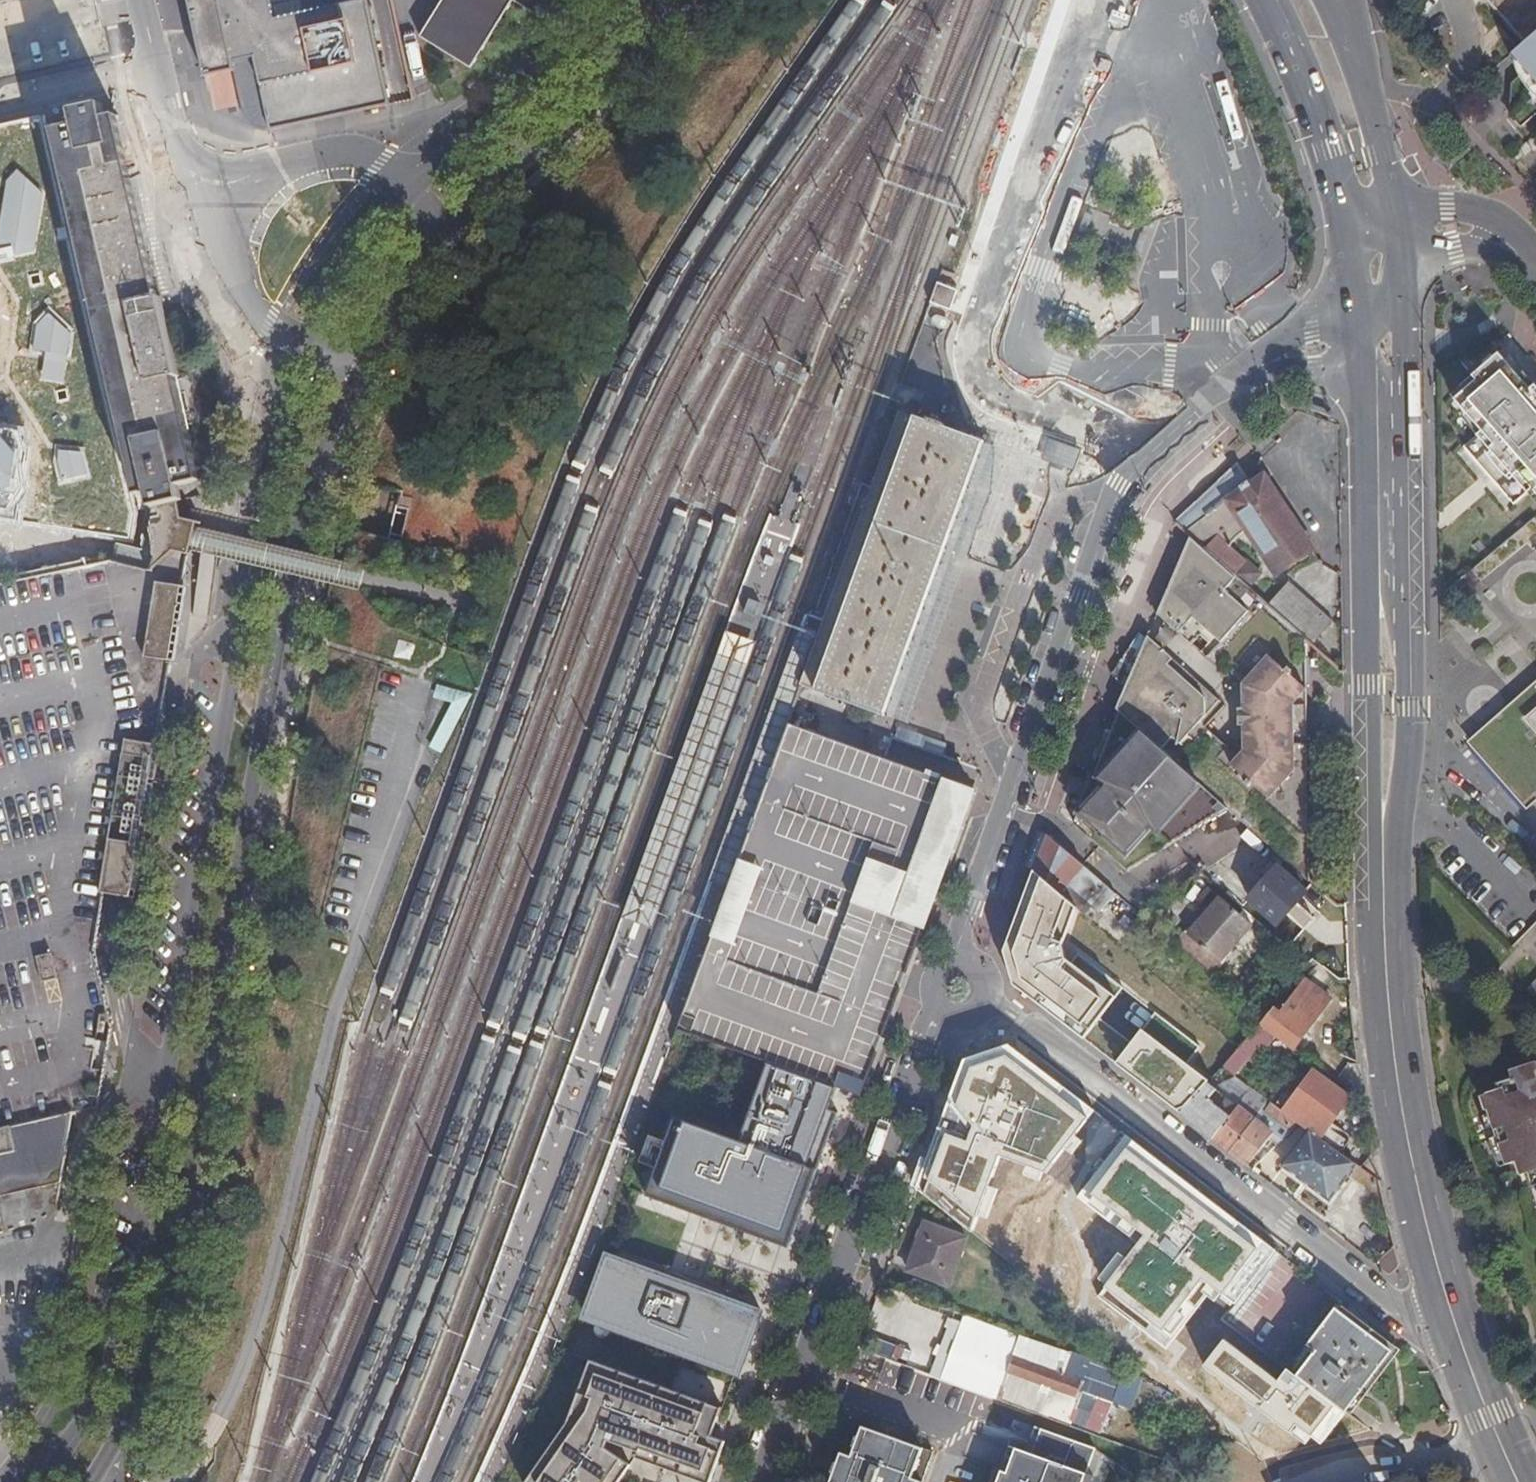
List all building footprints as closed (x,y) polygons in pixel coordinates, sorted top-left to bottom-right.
[(262,128),(390,102),(413,93),(391,0),(192,0),(206,72),(234,67),(242,106),(244,111),(247,117),(251,121),(256,125),(262,128)] [(466,65),(470,63),(509,0),(438,0),(416,34),(466,65)] [(539,16),(549,0),(516,0),(539,16)] [(1527,45),(1535,37),(1535,0),(1486,0),(1527,45)] [(1527,45),(1513,58),(1528,74),(1513,87),(1511,119),(1523,133),(1535,120),(1535,37),(1527,45)] [(1008,106),(1016,109),(1022,91),(1015,88),(1008,106)] [(1098,144),(1105,146),(1112,127),(1104,125),(1098,144)] [(1147,163),(1154,161),(1149,142),(1141,144),(1147,163)] [(985,173),(992,175),(999,157),(991,154),(985,173)] [(1080,230),(1087,233),(1094,214),(1087,212),(1080,230)] [(1135,250),(1143,253),(1149,234),(1142,232),(1135,250)] [(962,267),(969,269),(976,251),(968,248),(962,267)] [(930,302),(950,310),(958,290),(938,283),(930,302)] [(1068,312),(1075,314),(1082,296),(1074,294),(1068,312)] [(1100,321),(1105,327),(1120,315),(1115,309),(1100,321)] [(935,324),(945,328),(949,327),(951,324),(950,321),(949,318),(939,315),(935,316),(933,318),(933,322),(935,324)] [(1535,516),(1535,385),(1507,351),(1502,355),(1497,349),(1475,368),(1481,374),(1448,402),(1459,414),(1455,418),(1472,438),(1456,452),(1506,511),(1513,505),(1528,522),(1535,516)] [(898,414),(873,487),(888,493),(912,420),(898,414)] [(924,424),(912,420),(888,493),(873,487),(800,685),(886,716),(933,568),(957,501),(978,444),(976,443),(945,432),(947,428),(926,420),(924,424)] [(1050,439),(1042,461),(1075,472),(1083,451),(1050,439)] [(1191,535),(1248,587),(1260,574),(1210,529),(1231,510),(1262,554),(1300,529),(1263,475),(1250,483),(1237,466),(1177,523),(1191,535)] [(379,531),(405,532),(406,492),(380,491),(379,531)] [(1244,686),(1244,696),(1255,707),(1293,706),(1306,687),(1305,638),(1266,602),(1248,587),(1191,535),(1158,615),(1179,634),(1187,624),(1201,636),(1216,650),(1208,659),(1227,676),(1230,674),(1244,686)] [(187,656),(191,579),(164,578),(160,654),(187,656)] [(1288,579),(1266,602),(1305,638),(1312,644),(1320,634),(1308,622),(1319,609),(1288,579)] [(1187,624),(1179,634),(1192,646),(1201,636),(1187,624)] [(794,627),(709,881),(730,890),(784,723),(797,688),(791,687),(811,632),(794,627)] [(758,641),(725,631),(621,918),(653,930),(758,641)] [(1119,712),(1122,715),(1225,807),(1276,852),(1306,880),(1306,736),(1293,723),(1253,726),(1244,730),(1243,752),(1239,758),(1206,728),(1224,706),(1200,684),(1194,690),(1168,667),(1174,660),(1149,639),(1148,641),(1140,635),(1115,676),(1129,687),(1119,712)] [(1504,693),(1533,697),(1535,695),(1535,665),(1504,693)] [(434,747),(446,751),(469,693),(441,682),(436,695),(452,702),(434,747)] [(1306,716),(1306,687),(1293,706),(1255,707),(1244,696),(1244,716),(1244,730),(1253,726),(1293,723),(1306,736),(1306,716)] [(1468,736),(1525,803),(1535,794),(1535,795),(1535,695),(1533,697),(1504,693),(1471,721),(1471,733),(1468,736)] [(1122,715),(1118,724),(1218,811),(1225,807),(1122,715)] [(1462,730),(1468,736),(1471,733),(1471,721),(1462,730)] [(829,1086),(852,1094),(963,787),(784,723),(730,890),(678,1032),(771,1066),(829,1086)] [(1118,724),(1099,773),(1140,805),(1175,841),(1218,811),(1118,724)] [(134,734),(111,889),(147,895),(170,739),(134,734)] [(1140,805),(1099,773),(1096,780),(1092,779),(1073,826),(1128,872),(1175,841),(1140,805)] [(1038,869),(1047,874),(1060,838),(1051,834),(1038,869)] [(1097,870),(1060,838),(1047,874),(1074,896),(1097,870)] [(1248,898),(1276,923),(1304,892),(1277,867),(1248,898)] [(1097,870),(1074,896),(1098,917),(1121,890),(1097,870)] [(1074,896),(1047,874),(1020,944),(1027,983),(1095,1035),(1130,994),(1077,960),(1069,932),(1074,896)] [(1185,935),(1213,959),(1245,919),(1206,886),(1195,900),(1203,906),(1207,909),(1185,935)] [(1134,931),(1145,918),(1125,901),(1121,898),(1111,909),(1110,910),(1134,931)] [(1217,961),(1213,959),(1185,935),(1207,909),(1203,906),(1173,942),(1208,972),(1217,961)] [(1255,945),(1265,933),(1261,929),(1251,942),(1255,945)] [(1265,933),(1255,945),(1266,955),(1277,943),(1265,933)] [(1281,1009),(1274,1004),(1263,1018),(1258,1024),(1287,1045),(1326,994),(1305,979),(1281,1009)] [(1526,993),(1535,1002),(1535,983),(1526,993)] [(1008,1045),(963,1059),(914,1189),(973,1235),(1000,1157),(1045,1173),(1096,1111),(1008,1045)] [(1508,1072),(1511,1083),(1495,1088),(1497,1095),(1479,1100),(1482,1113),(1486,1112),(1498,1149),(1494,1150),(1500,1167),(1512,1165),(1517,1180),(1525,1177),(1529,1190),(1535,1188),(1535,1064),(1508,1072)] [(647,1197),(777,1245),(829,1109),(822,1107),(829,1086),(771,1066),(742,1143),(677,1118),(668,1142),(653,1136),(643,1162),(658,1168),(647,1197)] [(1313,1071),(1287,1105),(1313,1123),(1338,1088),(1313,1071)] [(1208,1100),(1216,1090),(1206,1083),(1186,1104),(1176,1111),(1211,1138),(1229,1116),(1208,1100)] [(1267,1100),(1250,1087),(1243,1097),(1260,1109),(1262,1107),(1267,1100)] [(1267,1100),(1262,1107),(1265,1109),(1270,1102),(1267,1100)] [(1211,1138),(1228,1151),(1253,1119),(1237,1106),(1229,1116),(1211,1138)] [(70,1114),(0,1127),(0,1195),(82,1179),(70,1114)] [(1271,1133),(1253,1119),(1228,1151),(1246,1165),(1271,1133)] [(1355,1164),(1310,1131),(1289,1162),(1335,1195),(1355,1164)] [(1275,1251),(1133,1142),(1126,1136),(1079,1197),(1131,1237),(1137,1229),(1147,1237),(1101,1296),(1168,1347),(1214,1288),(1235,1304),(1275,1251)] [(908,1271),(948,1286),(965,1238),(925,1224),(908,1271)] [(760,1312),(605,1255),(582,1315),(595,1320),(593,1325),(731,1376),(733,1370),(737,1372),(760,1312)] [(1313,1353),(1312,1355),(1297,1374),(1346,1411),(1392,1350),(1335,1307),(1305,1347),(1313,1353)] [(1278,1382),(1223,1341),(1204,1366),(1306,1443),(1311,1437),(1321,1445),(1346,1411),(1297,1374),(1289,1368),(1278,1382)] [(980,1370),(1002,1377),(1008,1359),(986,1351),(980,1370)] [(1014,1359),(999,1399),(1071,1423),(1082,1393),(1077,1391),(1080,1383),(1050,1372),(1052,1365),(1028,1357),(1026,1363),(1014,1359)] [(590,1362),(572,1427),(534,1481),(623,1481),(637,1459),(703,1481),(711,1481),(726,1442),(712,1437),(722,1409),(590,1362)] [(834,1472),(831,1481),(923,1481),(933,1451),(862,1426),(860,1433),(854,1436),(850,1445),(853,1449),(851,1456),(840,1453),(837,1463),(834,1472)] [(1034,1426),(1025,1450),(1033,1453),(1047,1457),(1056,1434),(1034,1426)] [(1085,1472),(1094,1448),(1056,1434),(1047,1457),(1033,1453),(1024,1476),(1001,1469),(995,1467),(989,1481),(1082,1481),(1085,1472)] [(1009,1445),(1001,1469),(1024,1476),(1033,1453),(1025,1450),(1009,1445)] [(826,1469),(834,1472),(837,1463),(829,1461),(826,1469)] [(1092,1474),(1085,1472),(1082,1481),(1089,1481),(1092,1474)]
